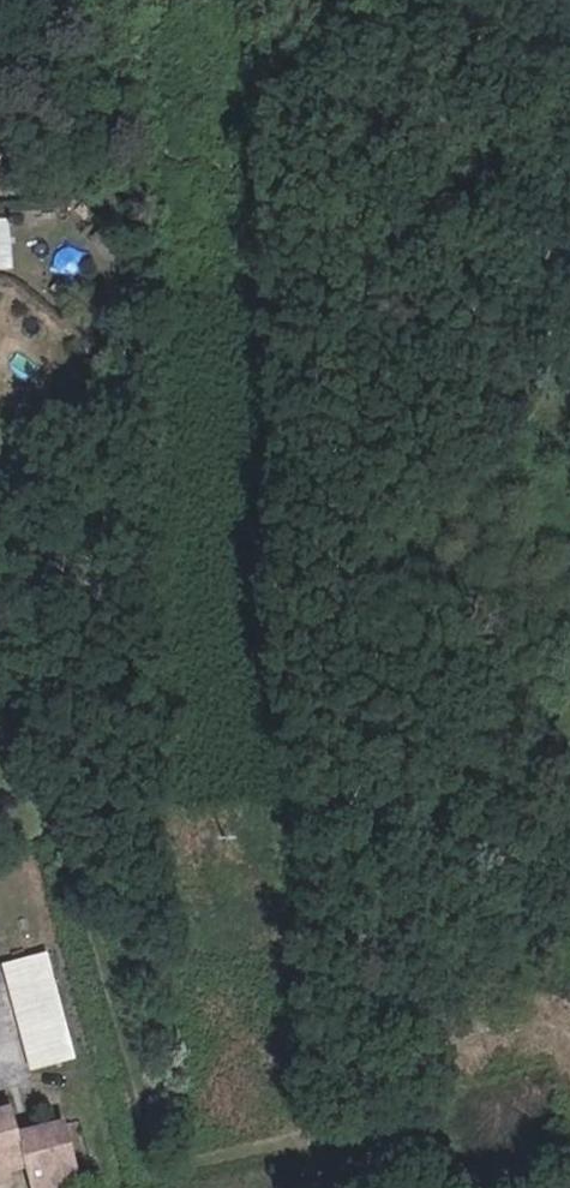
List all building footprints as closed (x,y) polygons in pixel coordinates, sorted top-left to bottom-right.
[(48,949),(6,959),(33,1065),(76,1054),(48,949)] [(35,1125),(37,1134),(19,1140),(17,1130),(10,1105),(0,1107),(0,1176),(10,1174),(7,1165),(25,1160),(33,1187),(61,1187),(59,1183),(76,1178),(61,1118),(35,1125)] [(37,1134),(35,1125),(17,1130),(19,1140),(37,1134)]
